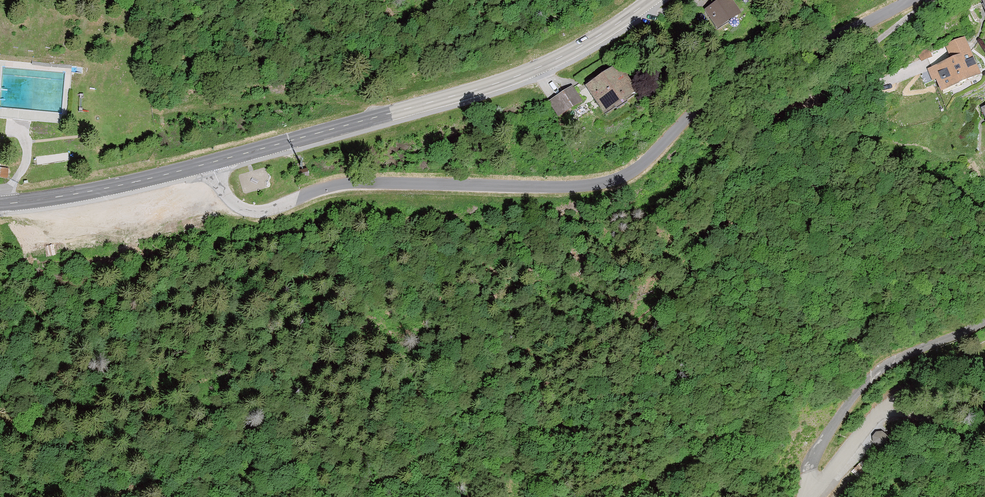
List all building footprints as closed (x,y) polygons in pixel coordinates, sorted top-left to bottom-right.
[(718,30),(742,15),(732,0),(720,0),(705,10),(718,30)] [(935,66),(945,90),(981,75),(970,51),(935,66)] [(585,88),(604,118),(638,94),(619,66),(585,88)] [(583,103),(573,87),(549,102),(559,119),(583,103)] [(304,178),(315,175),(313,167),(302,169),(304,178)] [(886,441),(885,430),(874,431),(875,442),(886,441)]
